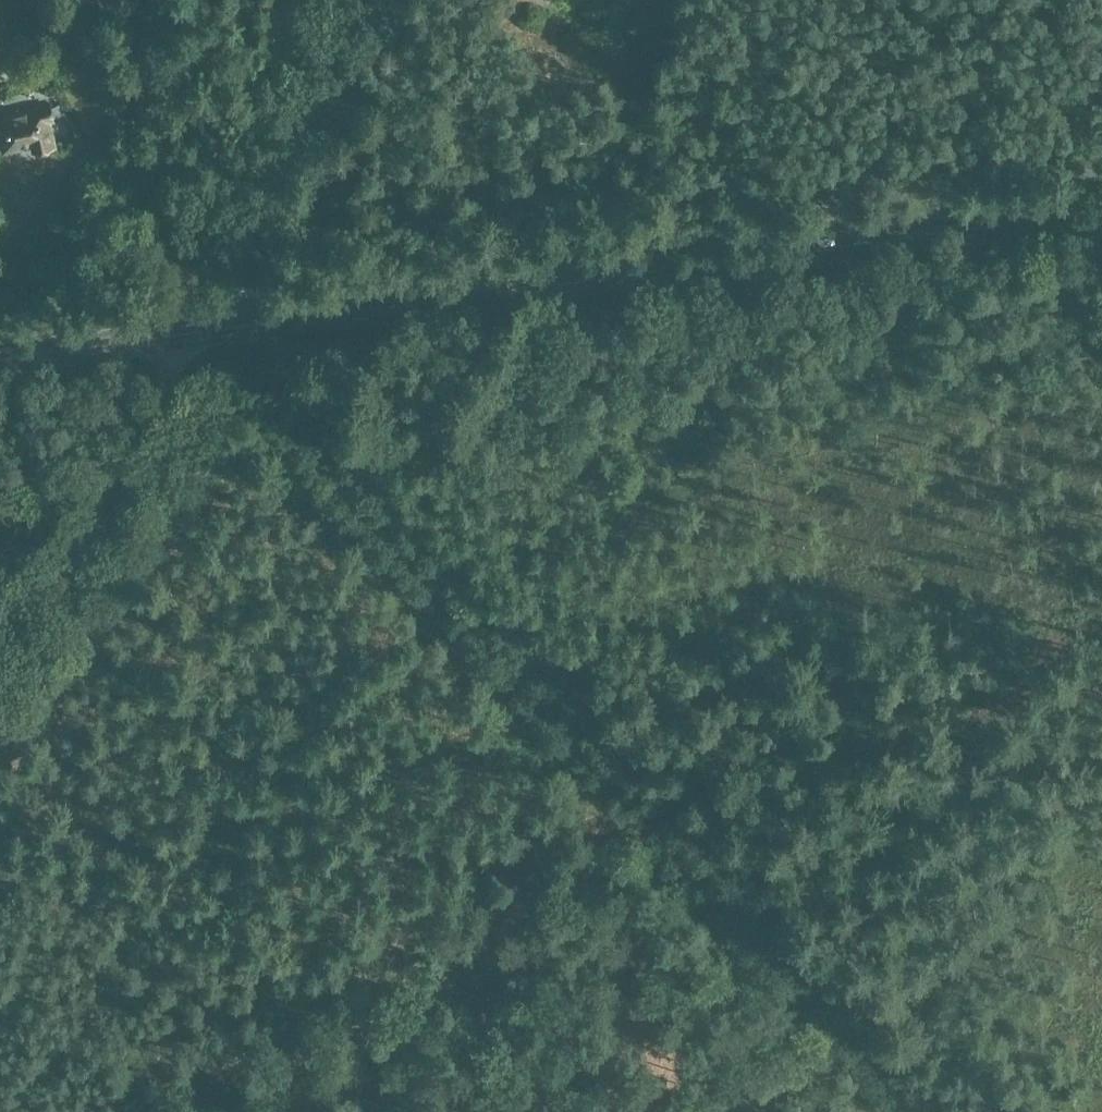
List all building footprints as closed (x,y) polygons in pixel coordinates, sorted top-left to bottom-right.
[(4,151),(33,145),(34,151),(55,147),(50,124),(54,123),(51,107),(0,116),(0,128),(4,151)]
